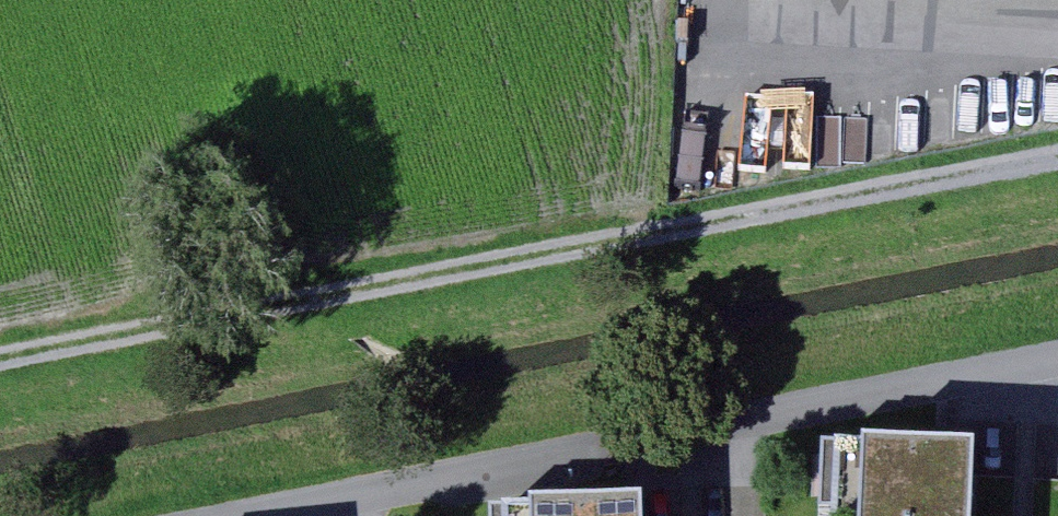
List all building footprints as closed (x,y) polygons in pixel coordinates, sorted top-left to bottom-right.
[(1017,461),(987,460),(853,455),(851,515),(1016,515),(1017,473),(1017,461)]
